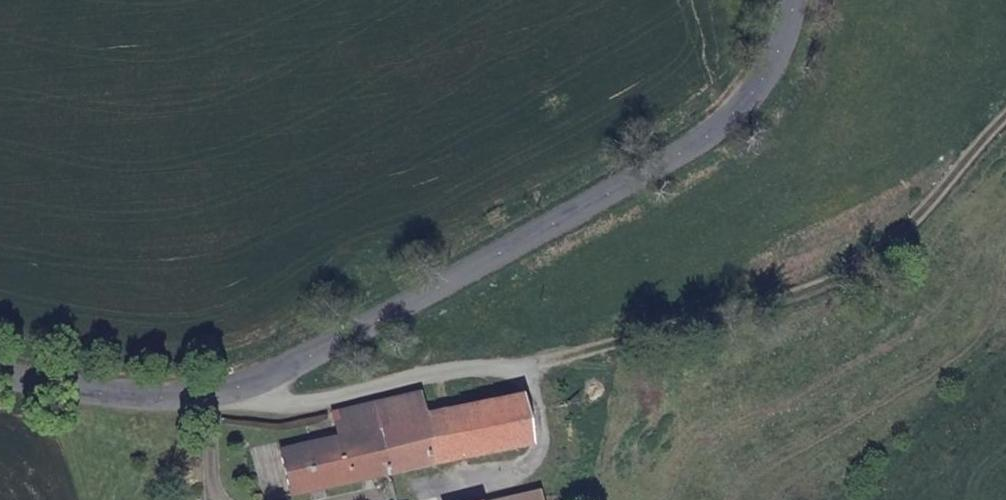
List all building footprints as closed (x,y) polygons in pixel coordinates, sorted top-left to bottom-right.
[(426,411),(421,388),(384,396),(390,422),(377,425),(388,474),(531,441),(519,390),(426,411)] [(390,422),(384,396),(355,403),(361,429),(338,434),(283,447),(294,496),(388,474),(377,425),(390,422)] [(361,429),(355,403),(332,408),(338,434),(361,429)] [(543,488),(483,499),(545,499),(543,488)]
